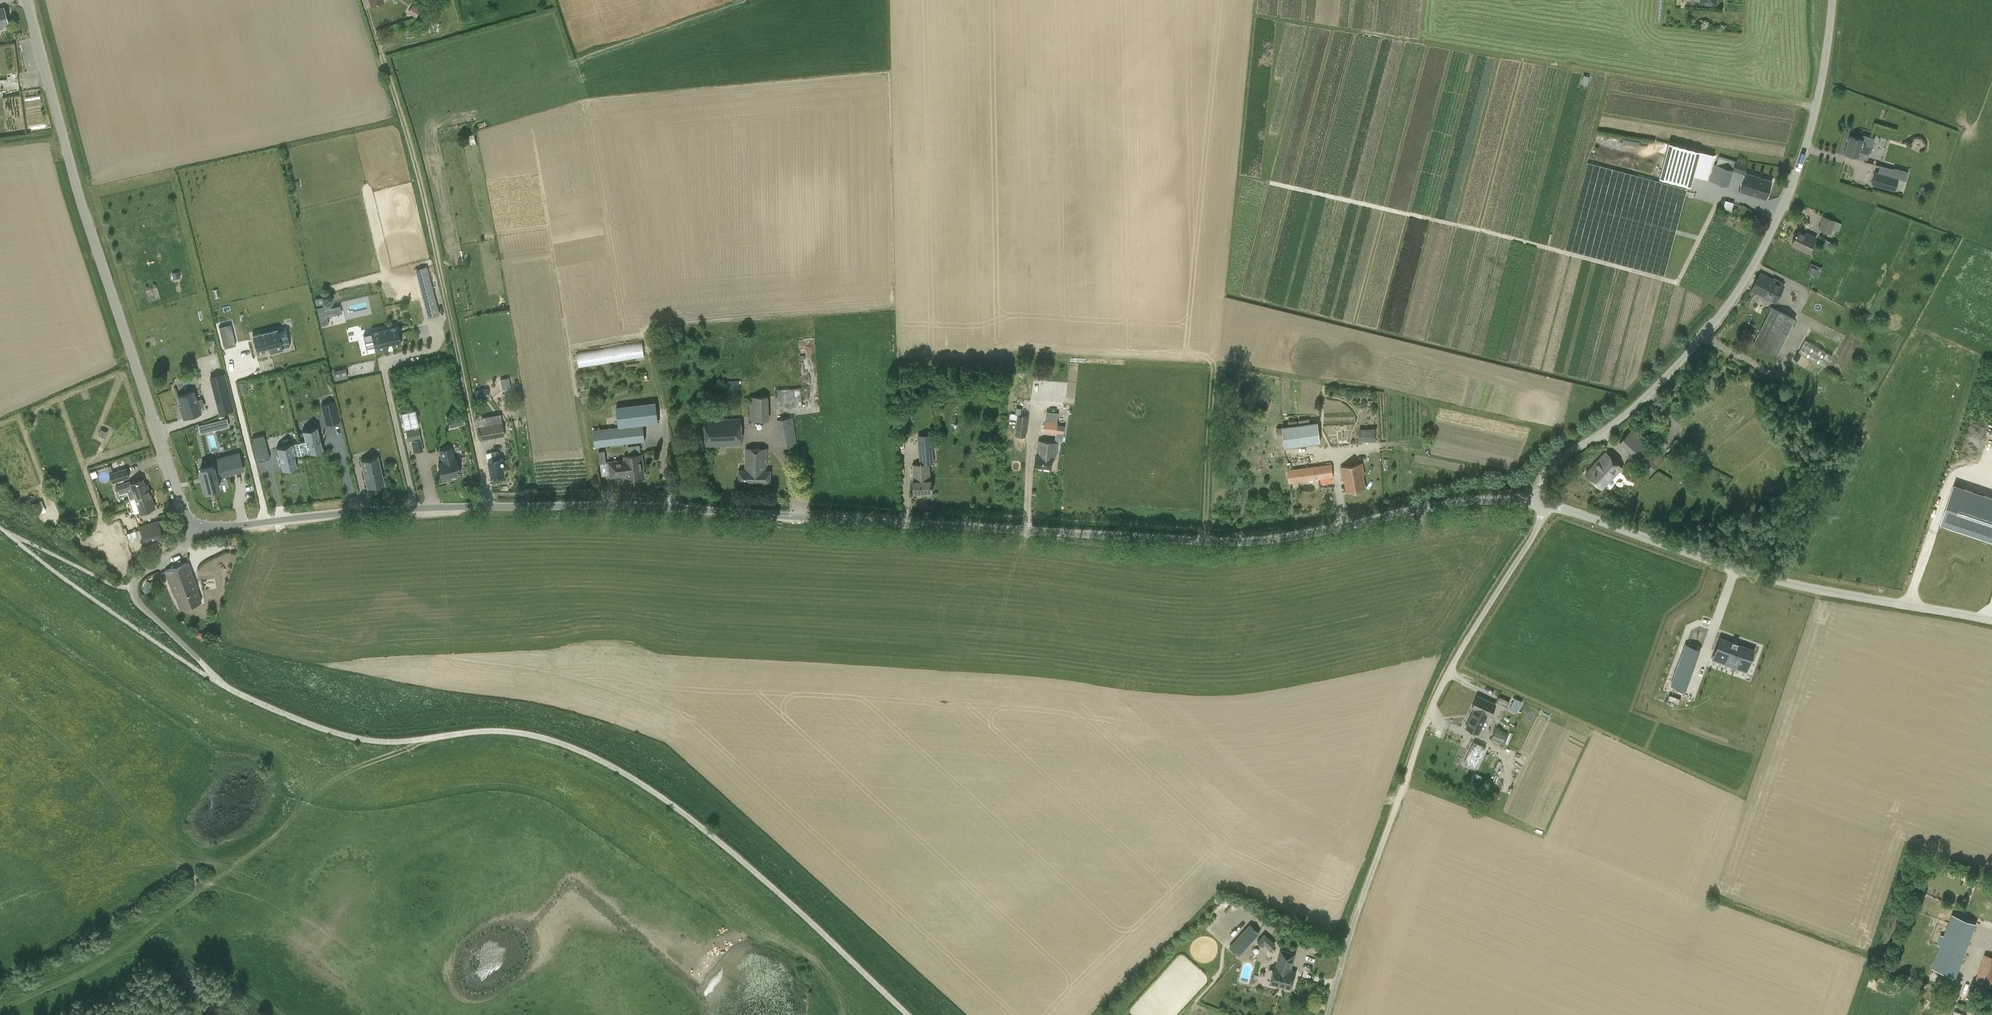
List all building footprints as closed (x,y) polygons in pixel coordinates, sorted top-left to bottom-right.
[(8,24),(3,6),(0,7),(0,26),(8,24)] [(410,13),(417,18),(422,11),(415,6),(410,13)] [(477,144),(474,134),(468,135),(471,145),(477,144)] [(1858,156),(1866,158),(1872,136),(1864,134),(1863,138),(1849,135),(1844,152),(1858,156)] [(1669,142),(1659,178),(1691,186),(1695,168),(1700,150),(1669,142)] [(1598,148),(1596,157),(1638,169),(1641,160),(1598,148)] [(1749,164),(1735,160),(1732,168),(1734,169),(1733,171),(1746,174),(1749,164)] [(1664,275),(1687,188),(1587,162),(1564,249),(1664,275)] [(1709,180),(1728,185),(1733,171),(1734,169),(1732,168),(1714,164),(1709,180)] [(1896,176),(1873,170),(1870,181),(1893,188),(1896,176)] [(1746,174),(1741,190),(1766,198),(1772,180),(1746,172),(1746,174)] [(1723,199),(1722,207),(1730,209),(1731,201),(1723,199)] [(1818,229),(1831,234),(1833,229),(1839,231),(1842,223),(1836,221),(1836,220),(1823,216),(1818,229)] [(1809,252),(1816,238),(1810,235),(1809,237),(1798,231),(1797,234),(1796,234),(1795,235),(1796,235),(1792,244),(1809,252)] [(1826,239),(1822,247),(1829,250),(1833,242),(1826,239)] [(1811,276),(1814,277),(1814,275),(1818,277),(1822,267),(1811,262),(1806,272),(1812,274),(1811,276)] [(419,268),(428,301),(424,302),(425,308),(437,305),(427,266),(419,268)] [(1775,302),(1784,285),(1760,272),(1750,292),(1754,294),(1756,292),(1775,302)] [(328,305),(324,305),(316,307),(321,325),(328,324),(327,316),(341,313),(340,305),(328,307),(328,305)] [(1777,355),(1796,319),(1772,307),(1753,343),(1777,355)] [(363,336),(367,354),(375,352),(375,354),(388,352),(386,344),(391,343),(392,347),(401,345),(396,326),(387,328),(388,330),(363,336)] [(260,332),(252,334),(256,353),(264,351),(263,348),(268,346),(270,353),(282,350),(282,348),(289,346),(285,328),(260,334),(260,332)] [(1799,351),(1825,366),(1832,355),(1805,340),(1799,351)] [(644,356),(641,341),(577,352),(579,366),(644,356)] [(333,370),(335,380),(349,376),(346,367),(333,370)] [(208,376),(214,398),(229,394),(224,372),(208,376)] [(931,380),(929,390),(937,391),(938,381),(931,380)] [(740,386),(742,386),(742,382),(740,381),(739,381),(727,381),(728,391),(740,390),(740,386)] [(245,382),(239,383),(241,393),(247,391),(245,382)] [(476,399),(489,397),(487,388),(475,390),(476,399)] [(801,388),(775,390),(776,406),(783,405),(783,408),(802,406),(801,388)] [(184,418),(201,412),(193,390),(178,395),(183,409),(181,410),(184,418)] [(750,420),(769,419),(768,396),(750,396),(750,420)] [(334,401),(321,405),(326,424),(339,421),(334,401)] [(593,430),(595,446),(645,440),(643,423),(658,421),(656,402),(616,406),(619,427),(593,430)] [(404,429),(419,426),(415,409),(401,413),(404,429)] [(1025,436),(1028,415),(1017,414),(1015,434),(1025,436)] [(742,417),(705,419),(705,446),(742,444),(742,417)] [(798,445),(793,417),(777,419),(781,447),(798,445)] [(216,421),(217,428),(229,425),(227,418),(216,421)] [(1044,419),(1043,432),(1044,433),(1055,434),(1056,434),(1058,421),(1044,419)] [(481,440),(505,436),(502,421),(478,426),(481,440)] [(1284,447),(1320,441),(1318,421),(1281,427),(1284,447)] [(1360,428),(1360,440),(1374,440),(1374,428),(1360,428)] [(1651,471),(1664,458),(1658,452),(1657,453),(1648,444),(1649,443),(1631,428),(1619,442),(1636,457),(1651,471)] [(407,432),(409,441),(421,438),(419,430),(407,432)] [(300,446),(303,459),(324,454),(319,432),(305,435),(307,445),(300,446)] [(1058,442),(1038,439),(1035,465),(1051,467),(1052,456),(1056,457),(1058,442)] [(625,456),(625,460),(626,460),(627,474),(628,477),(644,475),(642,454),(641,454),(640,444),(628,446),(629,452),(633,451),(633,455),(625,456)] [(297,461),(303,459),(300,446),(279,451),(284,474),(299,470),(297,461)] [(920,456),(934,455),(933,447),(919,448),(920,456)] [(442,478),(459,474),(456,459),(455,459),(453,448),(440,451),(443,462),(439,463),(442,478)] [(770,482),(771,470),(765,470),(765,465),(767,465),(767,448),(746,448),(745,470),(739,470),(739,481),(770,482)] [(490,477),(504,474),(501,458),(499,458),(498,451),(491,452),(493,459),(488,460),(490,477)] [(1602,489),(1622,467),(1606,452),(1585,473),(1602,489)] [(367,488),(384,484),(378,455),(361,459),(367,488)] [(200,469),(205,491),(219,488),(215,475),(234,470),(230,456),(212,461),(213,465),(200,469)] [(626,460),(625,460),(609,462),(611,476),(627,474),(626,460)] [(914,492),(932,491),(931,479),(929,463),(912,464),(913,480),(914,492)] [(1347,491),(1365,487),(1362,474),(1363,473),(1361,463),(1341,466),(1343,477),(1345,477),(1347,491)] [(1332,464),(1317,466),(1319,479),(1334,477),(1332,464)] [(112,483),(130,477),(126,467),(109,473),(112,483)] [(1287,469),(1289,483),(1302,481),(1300,468),(1287,469)] [(119,494),(127,492),(129,499),(149,492),(146,484),(144,485),(142,478),(131,482),(130,480),(116,485),(119,494)] [(1942,523),(1991,540),(1991,497),(1955,485),(1942,523)] [(130,500),(136,498),(141,512),(154,507),(149,492),(129,499),(130,500)] [(40,513),(37,502),(30,505),(35,515),(40,513)] [(144,545),(163,538),(158,519),(138,526),(144,545)] [(128,543),(140,538),(136,527),(124,532),(128,543)] [(181,609),(201,601),(196,588),(198,587),(188,561),(165,570),(174,596),(176,595),(181,609)] [(147,591),(151,582),(147,580),(143,589),(147,591)] [(1720,637),(1713,658),(1724,662),(1726,659),(1735,662),(1734,666),(1740,668),(1741,664),(1747,666),(1754,649),(1737,643),(1737,641),(1732,639),(1731,641),(1720,637)] [(1686,643),(1671,684),(1684,689),(1689,676),(1677,672),(1683,656),(1695,660),(1699,647),(1686,643)] [(1495,703),(1477,695),(1472,707),(1474,708),(1465,727),(1479,733),(1487,714),(1490,715),(1495,703)] [(1507,706),(1509,701),(1498,696),(1496,701),(1507,706)] [(1522,701),(1515,698),(1512,703),(1519,706),(1522,701)] [(1492,738),(1502,744),(1508,733),(1497,727),(1492,738)] [(1475,768),(1486,746),(1474,740),(1464,762),(1475,768)] [(1922,850),(1915,855),(1918,859),(1925,854),(1922,850)] [(1956,974),(1976,921),(1953,913),(1933,965),(1956,974)] [(1250,923),(1229,947),(1239,956),(1260,932),(1250,923)] [(1264,933),(1258,941),(1263,946),(1269,938),(1264,933)] [(1290,970),(1294,954),(1281,950),(1276,967),(1274,966),(1273,969),(1271,969),(1269,970),(1267,977),(1268,979),(1270,979),(1269,982),(1290,988),(1295,972),(1290,970)]
